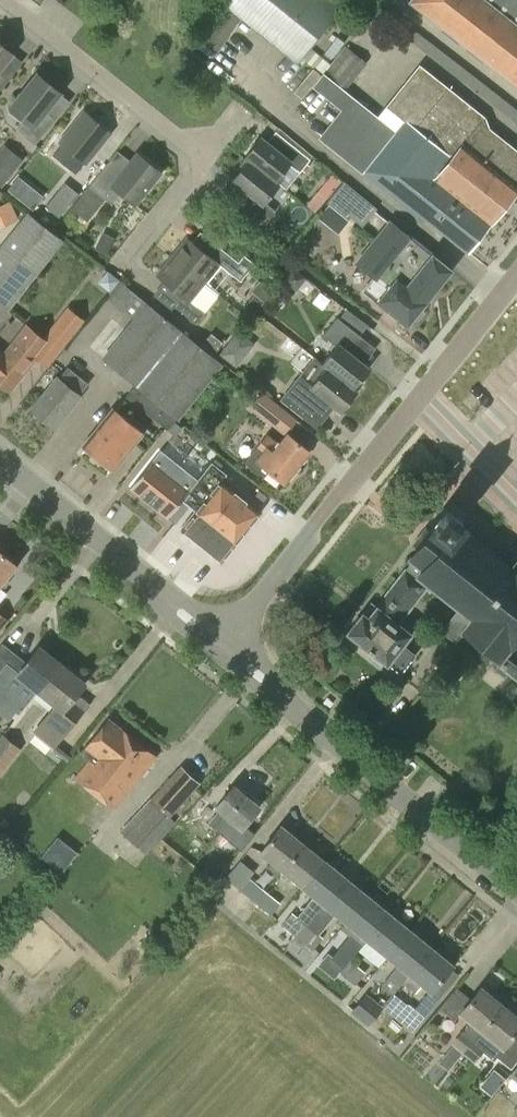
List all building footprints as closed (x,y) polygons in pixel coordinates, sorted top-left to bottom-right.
[(338,0),(228,0),(226,2),(224,0),(223,0),(197,34),(217,50),(241,17),(297,62),(343,4),(338,0)] [(411,0),(516,84),(516,0),(411,0)] [(324,72),(345,89),(367,62),(335,36),(319,55),(310,48),(302,57),(323,73),(324,72)] [(11,52),(0,43),(0,66),(11,52)] [(468,251),(516,189),(516,150),(481,121),(484,116),(418,64),(378,115),(396,129),(362,172),(413,212),(414,209),(468,251)] [(9,78),(0,70),(0,89),(9,78)] [(35,143),(58,114),(48,106),(60,91),(37,72),(10,106),(25,118),(17,128),(35,143)] [(344,90),(345,89),(324,72),(323,73),(313,86),(350,115),(327,144),(362,172),(396,129),(378,115),(377,116),(344,90)] [(85,162),(110,131),(84,110),(59,141),(62,143),(53,154),(63,162),(72,151),(85,162)] [(244,156),(278,183),(279,183),(275,180),(289,162),(300,171),(313,155),(280,128),(277,132),(276,131),(268,141),(260,135),(244,156)] [(133,200),(156,171),(138,156),(120,178),(105,166),(71,208),(87,221),(106,198),(111,202),(121,190),(133,200)] [(277,185),(278,183),(244,156),(243,156),(247,159),(232,178),(251,194),(242,205),(274,230),(285,217),(275,210),(285,197),(281,194),(284,190),(277,185)] [(1,187),(12,174),(0,164),(0,186),(1,187)] [(369,214),(375,207),(362,195),(341,180),(325,201),(344,215),(354,203),(369,214)] [(59,215),(78,191),(65,181),(46,205),(59,215)] [(4,224),(19,219),(12,200),(0,204),(0,211),(4,224)] [(373,211),(365,223),(376,231),(384,219),(373,211)] [(62,239),(28,212),(0,247),(0,302),(7,308),(62,239)] [(411,235),(389,218),(354,262),(372,276),(360,291),(375,303),(379,298),(408,322),(412,318),(419,319),(424,312),(421,306),(451,269),(431,253),(433,251),(412,234),(411,235)] [(101,233),(101,250),(113,250),(113,233),(101,233)] [(220,247),(212,257),(187,237),(172,256),(203,281),(218,262),(241,281),(249,270),(220,247)] [(189,299),(203,281),(172,256),(157,274),(183,295),(174,305),(196,322),(204,311),(189,299)] [(178,419),(222,364),(119,279),(106,296),(132,318),(101,357),(178,419)] [(259,280),(251,291),(255,293),(264,301),(272,290),(259,280)] [(67,306),(47,331),(65,345),(85,320),(67,306)] [(322,363),(356,390),(353,387),(369,367),(349,352),(361,336),(337,317),(323,335),(336,345),(322,363)] [(4,353),(0,358),(0,383),(9,390),(48,341),(27,324),(4,353)] [(219,353),(238,365),(253,343),(235,330),(219,353)] [(302,416),(320,394),(340,410),(356,390),(322,363),(321,363),(314,358),(281,399),(302,416)] [(54,426),(78,395),(89,383),(67,365),(32,408),(54,426)] [(247,406),(277,426),(289,408),(258,389),(247,406)] [(111,468),(142,430),(115,408),(84,445),(111,468)] [(203,438),(211,428),(186,409),(178,419),(203,438)] [(309,449),(287,432),(278,443),(267,434),(245,461),(263,476),(269,470),(283,481),(309,449)] [(156,448),(124,488),(142,503),(175,463),(156,448)] [(202,496),(175,529),(181,534),(215,561),(218,557),(255,512),(256,510),(219,480),(226,472),(209,459),(189,485),(202,496)] [(175,463),(142,503),(161,518),(164,514),(171,506),(174,502),(178,497),(193,478),(175,463)] [(253,483),(247,492),(253,497),(260,489),(253,483)] [(260,489),(253,497),(260,503),(267,494),(260,489)] [(267,494),(260,503),(267,508),(274,500),(267,494)] [(178,497),(174,502),(182,509),(186,504),(178,497)] [(274,500),(267,508),(274,514),(281,505),(274,500)] [(174,502),(171,506),(179,513),(182,509),(174,502)] [(348,632),(374,652),(371,656),(380,663),(383,659),(400,672),(413,654),(400,644),(409,633),(396,623),(419,595),(415,592),(425,579),(460,606),(440,630),(456,642),(465,630),(498,655),(495,659),(500,663),(497,667),(504,673),(507,669),(516,676),(516,553),(509,546),(499,559),(458,527),(463,521),(462,519),(447,508),(444,505),(428,524),(442,535),(427,551),(406,573),(404,571),(376,607),(377,608),(368,619),(362,614),(348,632)] [(171,506),(164,514),(172,521),(179,513),(171,506)] [(17,564),(0,550),(0,584),(17,564)] [(9,620),(0,613),(0,630),(9,620)] [(60,663),(38,646),(26,661),(2,642),(0,644),(0,674),(18,688),(25,679),(38,690),(60,663)] [(60,663),(38,690),(55,703),(32,731),(53,749),(79,716),(80,717),(91,703),(76,693),(84,683),(60,663)] [(42,709),(33,705),(37,697),(30,693),(17,720),(32,728),(42,709)] [(114,806),(155,755),(108,718),(81,751),(90,758),(77,776),(114,806)] [(271,747),(281,732),(269,724),(259,740),(271,747)] [(19,742),(13,737),(4,730),(0,735),(0,766),(19,742)] [(146,853),(154,844),(175,821),(167,814),(197,783),(179,766),(151,797),(120,830),(146,853)] [(233,819),(240,826),(259,806),(234,784),(215,806),(219,809),(210,819),(194,805),(179,822),(193,835),(191,837),(205,848),(220,831),(221,833),(233,819)] [(282,868),(302,842),(281,824),(260,850),(272,860),(267,866),(277,874),(282,868)] [(56,874),(75,853),(47,830),(29,851),(56,874)] [(303,885),(324,859),(302,842),(282,868),(303,885)] [(325,903),(324,902),(345,877),(324,859),(303,885),(315,894),(307,905),(316,913),(318,911),(325,903)] [(254,902),(264,890),(249,878),(255,871),(240,860),(226,877),(241,889),(240,890),(254,902)] [(345,920),(366,894),(345,877),(324,902),(325,903),(318,911),(330,920),(336,912),(345,920)] [(264,890),(254,902),(270,914),(280,902),(264,890)] [(367,937),(388,911),(366,894),(345,920),(340,927),(354,938),(348,945),(356,951),(362,944),(367,937)] [(388,954),(409,929),(388,911),(367,937),(388,954)] [(297,936),(307,924),(292,912),(282,924),(297,936)] [(307,924),(297,936),(313,949),(323,937),(307,924)] [(409,972),(430,946),(409,929),(388,954),(398,963),(382,984),(378,981),(367,993),(382,1006),(392,994),(392,993),(402,981),(404,979),(409,972)] [(339,971),(349,959),(334,946),(325,959),(339,971)] [(431,990),(437,983),(452,964),(430,946),(409,972),(404,979),(402,981),(416,992),(423,983),(431,990)] [(349,959),(339,971),(356,984),(366,972),(349,959)] [(463,1028),(451,1043),(453,1044),(462,1052),(463,1052),(481,1029),(502,1004),(480,986),(471,998),(460,1011),(471,1021),(465,1029),(463,1028)] [(392,994),(382,1006),(413,1031),(425,1015),(409,1003),(407,1005),(392,993),(392,994)] [(365,996),(354,1009),(370,1022),(380,1008),(365,996)] [(463,1052),(473,1060),(474,1061),(483,1051),(494,1060),(497,1057),(511,1068),(516,1060),(516,1016),(502,1004),(481,1029),(463,1052)] [(453,1044),(446,1052),(456,1060),(462,1052),(453,1044)] [(509,1074),(516,1080),(516,1064),(509,1074)] [(489,1077),(479,1090),(490,1099),(500,1086),(489,1077)]
